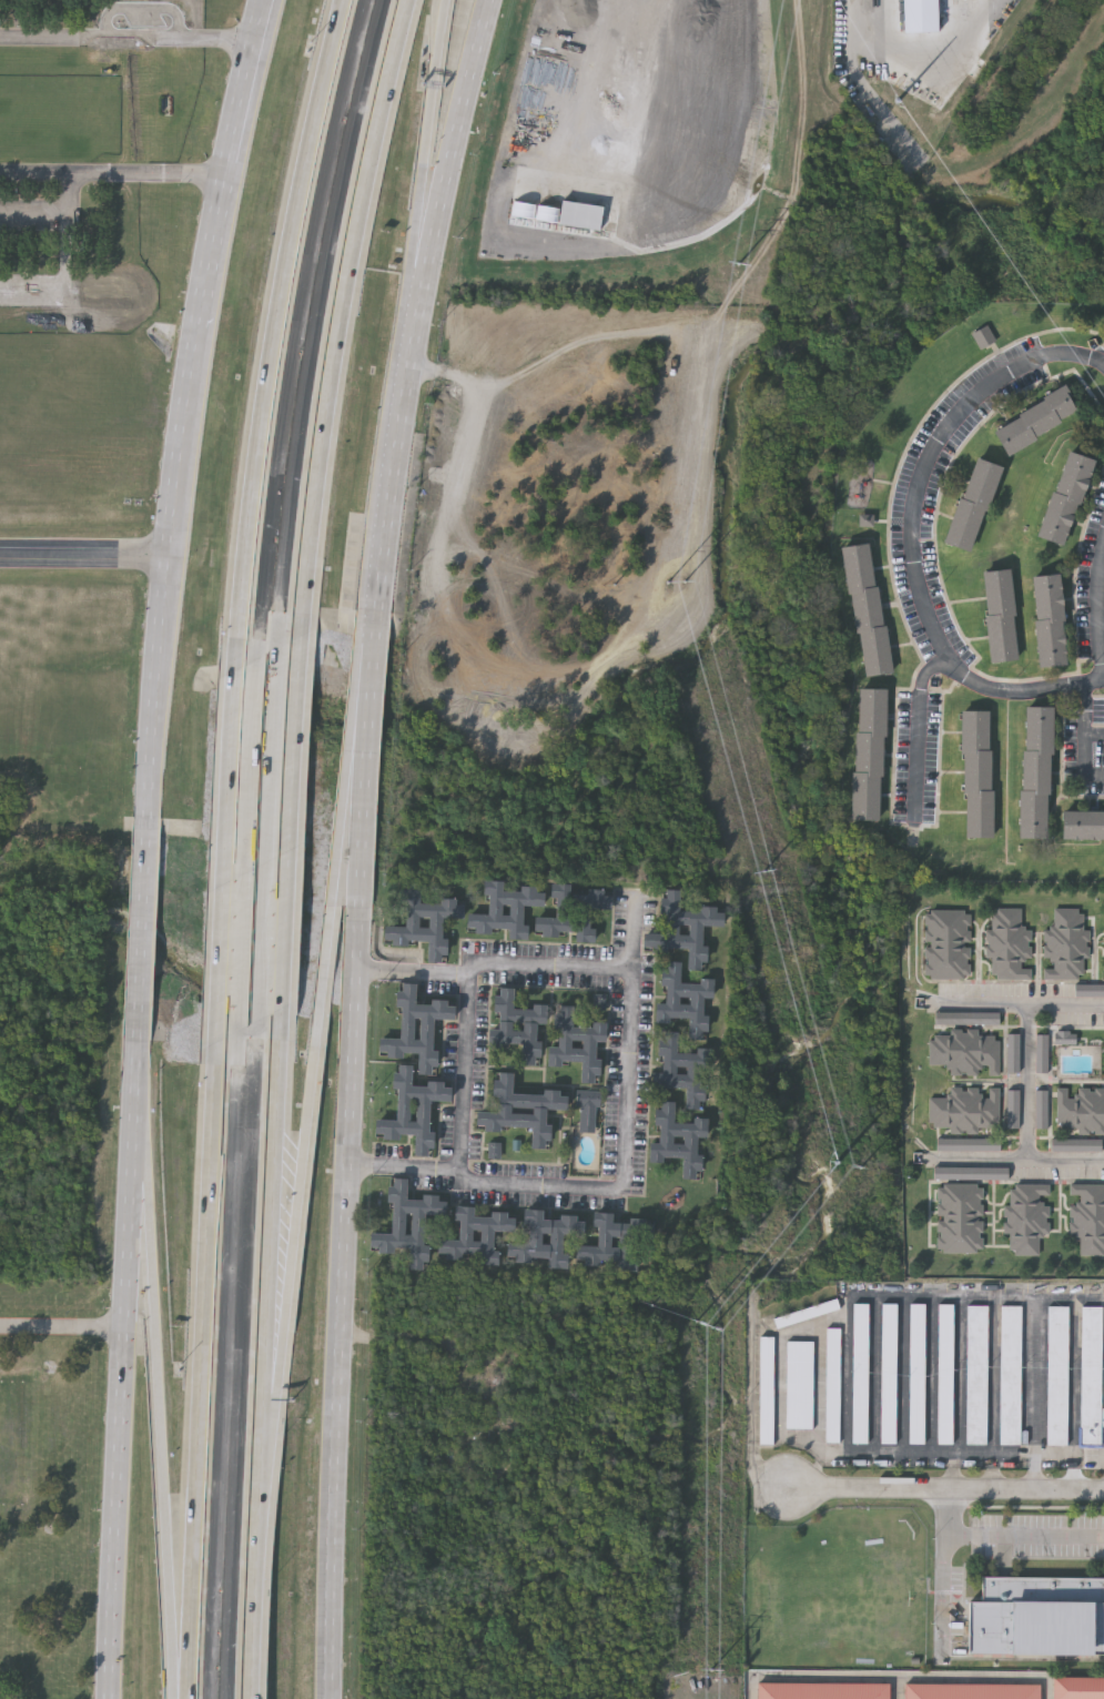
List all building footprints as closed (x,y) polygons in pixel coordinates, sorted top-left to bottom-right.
[(557,227),(599,233),(602,209),(560,203),(557,227)] [(996,337),(982,346),(973,331),(989,322),(996,337)] [(1081,408),(1007,453),(992,427),(1065,383),(1081,408)] [(1040,535),(1065,448),(1093,456),(1067,544),(1040,535)] [(1000,463),(973,550),(945,542),(973,455),(1000,463)] [(873,540),(891,670),(862,675),(844,544),(873,540)] [(990,659),(983,569),(1012,567),(1019,657),(990,659)] [(1032,574),(1061,572),(1067,661),(1039,664),(1032,574)] [(885,686),(882,819),(853,818),(858,686),(885,686)] [(1020,836),(1024,704),(1053,705),(1049,837),(1020,836)] [(993,835),(964,835),(963,708),(992,708),(993,835)] [(1062,806),(1103,806),(1103,836),(1062,836),(1062,806)] [(405,924),(407,879),(422,880),(421,901),(440,902),(440,897),(457,898),(456,902),(465,902),(464,917),(443,917),(443,938),(447,938),(447,953),(442,953),(442,962),(427,961),(428,940),(419,939),(408,939),(408,944),(393,943),(393,939),(385,938),(385,923),(405,924)] [(492,932),(476,931),(476,927),(468,927),(468,913),(488,913),(489,893),(484,893),(485,879),(503,880),(502,890),(520,890),(520,884),(537,886),(537,891),(545,891),(544,904),(523,904),(523,923),(528,924),(528,939),(509,938),(509,928),(500,928),(492,927),(492,932)] [(558,933),(543,933),(543,928),(535,928),(536,914),(556,916),(556,896),(551,894),(551,881),(569,881),(569,891),(587,892),(588,887),(604,887),(604,892),(611,893),(611,907),(590,906),(589,926),(595,926),(595,940),(576,940),(577,929),(568,929),(558,929),(558,933)] [(666,932),(666,912),(660,912),(661,897),(667,897),(667,887),(681,888),(681,909),(700,910),(700,904),(717,906),(717,910),(725,911),(723,924),(702,924),(702,945),(708,945),(707,961),(701,961),(701,970),(688,970),(688,948),(680,948),(669,947),(668,952),(652,951),(652,947),(645,947),(645,932),(666,932)] [(1032,928),(1031,979),(989,979),(990,907),(1022,907),(1021,927),(1032,928)] [(1091,930),(1090,958),(1084,958),(1083,980),(1043,979),(1044,929),(1053,929),(1054,908),(1084,908),(1083,930),(1091,930)] [(923,978),(923,909),(971,909),(971,978),(923,978)] [(703,1013),(709,1013),(709,1030),(702,1030),(702,1038),(689,1038),(689,1017),(680,1015),(669,1015),(669,1020),(656,1020),(656,1001),(666,1002),(667,983),(660,983),(661,968),(667,968),(667,959),(681,959),(681,981),(700,982),(700,977),(715,977),(715,995),(703,995),(703,1013)] [(434,1018),(433,1049),(438,1049),(437,1065),(432,1065),(432,1073),(418,1073),(418,1052),(404,1052),(404,1055),(379,1054),(379,1035),(401,1035),(402,1004),(396,1003),(396,988),(402,988),(402,980),(417,980),(416,1002),(431,1002),(431,998),(447,998),(447,1004),(457,1004),(457,1019),(434,1018)] [(536,1039),(543,1040),(541,1055),(535,1055),(535,1064),(521,1063),(523,1042),(513,1042),(502,1042),(502,1045),(488,1045),(489,1028),(498,1028),(499,1010),(494,1010),(494,994),(499,994),(500,984),(515,985),(514,1008),(533,1008),(533,1002),(548,1003),(547,1022),(537,1022),(536,1039)] [(596,1058),(602,1058),(601,1074),(595,1073),(595,1082),(581,1081),(583,1060),(573,1060),(561,1060),(561,1064),(548,1063),(549,1045),(558,1045),(559,1028),(554,1028),(554,1012),(559,1012),(560,1003),(575,1003),(574,1025),(592,1025),(592,1020),(608,1021),(607,1040),(597,1040),(596,1058)] [(700,1082),(707,1083),(706,1099),(699,1099),(699,1108),(686,1106),(687,1085),(677,1085),(666,1085),(666,1089),(654,1089),(654,1071),(664,1071),(664,1053),(658,1053),(658,1038),(665,1038),(665,1028),(679,1029),(678,1051),(697,1051),(697,1045),(712,1046),(711,1065),(701,1065),(700,1082)] [(948,1074),(948,1063),(929,1063),(929,1029),(1000,1029),(1000,1073),(948,1074)] [(431,1100),(429,1130),(435,1131),(434,1146),(428,1146),(428,1154),(415,1154),(415,1134),(401,1133),(401,1137),(376,1136),(376,1116),(397,1118),(398,1085),(393,1085),(393,1069),(398,1070),(398,1062),(414,1062),(413,1084),(427,1084),(427,1079),(444,1080),(444,1086),(452,1086),(452,1100),(431,1100)] [(514,1071),(513,1092),(545,1093),(545,1088),(560,1089),(560,1094),(568,1094),(568,1109),(547,1108),(547,1123),(553,1123),(551,1139),(546,1139),(545,1147),(531,1146),(533,1126),(500,1124),(500,1131),(485,1130),(486,1124),(477,1123),(478,1110),(498,1111),(498,1095),(493,1094),(494,1079),(499,1079),(499,1070),(514,1071)] [(999,1127),(929,1127),(929,1096),(949,1096),(949,1085),(999,1085),(999,1127)] [(1103,1126),(1103,1131),(1056,1131),(1057,1085),(1072,1085),(1103,1085),(1103,1126)] [(580,1105),(576,1105),(576,1089),(600,1090),(600,1106),(596,1106),(596,1131),(579,1131),(580,1105)] [(698,1153),(703,1153),(703,1170),(697,1169),(697,1177),(683,1177),(683,1156),(675,1155),(664,1155),(664,1160),(650,1159),(651,1141),(660,1142),(661,1123),(655,1123),(656,1108),(661,1108),(661,1099),(676,1099),(676,1121),(695,1121),(695,1116),(709,1116),(709,1135),(698,1135),(698,1153)] [(1052,1153),(1103,1153),(1103,1140),(1052,1140),(1052,1153)] [(424,1213),(423,1244),(428,1244),(428,1261),(423,1261),(423,1268),(408,1268),(409,1247),(394,1247),(394,1251),(369,1251),(371,1231),(392,1232),(392,1200),(386,1200),(387,1183),(393,1183),(393,1175),(407,1176),(407,1197),(421,1199),(422,1193),(438,1193),(438,1200),(447,1201),(447,1214),(424,1213)] [(983,1250),(938,1250),(938,1182),(983,1183),(983,1250)] [(1049,1233),(1039,1233),(1039,1253),(1006,1253),(1007,1182),(1050,1182),(1049,1233)] [(1070,1183),(1103,1182),(1103,1253),(1078,1253),(1078,1234),(1070,1235),(1070,1183)] [(463,1257),(446,1256),(446,1252),(438,1252),(439,1238),(459,1238),(460,1218),(455,1218),(455,1204),(473,1205),(473,1215),(492,1215),(492,1210),(507,1211),(507,1216),(516,1216),(515,1230),(494,1230),(494,1248),(499,1250),(498,1264),(480,1263),(480,1253),(472,1253),(463,1252),(463,1257)] [(531,1261),(516,1260),(516,1255),(508,1254),(508,1241),(528,1242),(529,1222),(524,1222),(525,1207),(543,1208),(541,1218),(560,1218),(560,1213),(577,1214),(577,1220),(585,1220),(584,1233),(563,1232),(563,1252),(568,1252),(567,1266),(549,1266),(549,1256),(540,1255),(531,1255),(531,1261)] [(601,1264),(585,1263),(585,1258),(577,1258),(578,1245),(598,1245),(599,1225),(594,1225),(594,1211),(611,1212),(611,1222),(630,1222),(630,1216),(646,1217),(646,1223),(655,1223),(654,1236),(632,1236),(632,1255),(638,1256),(637,1271),(619,1270),(619,1260),(610,1260),(601,1258),(601,1264)] [(852,1443),(853,1303),(868,1303),(867,1443),(852,1443)] [(881,1444),(880,1303),(895,1303),(897,1444),(881,1444)] [(910,1444),(910,1304),(924,1304),(924,1444),(910,1444)] [(939,1304),(953,1304),(952,1444),(938,1444),(939,1304)] [(987,1305),(986,1444),(965,1444),(966,1305),(987,1305)] [(1000,1444),(1001,1305),(1021,1305),(1021,1444),(1000,1444)] [(1047,1444),(1047,1305),(1067,1305),(1067,1444),(1047,1444)] [(1102,1446),(1081,1445),(1081,1306),(1102,1306),(1102,1446)] [(824,1327),(840,1327),(840,1442),(824,1442),(824,1327)] [(759,1444),(758,1336),(772,1335),(772,1444),(759,1444)] [(812,1428),(786,1428),(786,1341),(812,1341),(812,1428)] [(1103,1576),(1103,1600),(1103,1653),(969,1652),(969,1600),(981,1600),(981,1576),(1103,1576)] [(1103,1689),(1103,1662),(1062,1661),(1062,1689),(1103,1689)] [(1053,1676),(1103,1676),(1103,1698),(1053,1698),(1053,1676)] [(888,1681),(888,1698),(757,1698),(757,1681),(888,1681)] [(1040,1683),(1040,1698),(905,1698),(905,1682),(1040,1683)]
